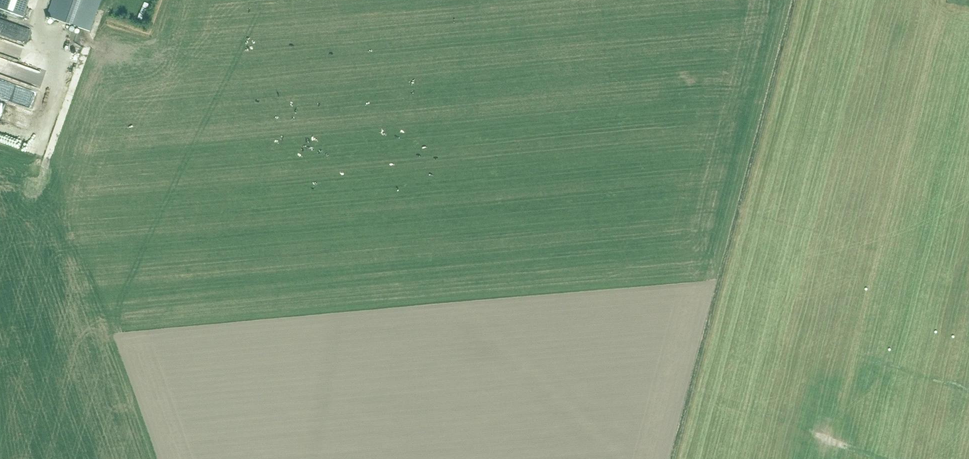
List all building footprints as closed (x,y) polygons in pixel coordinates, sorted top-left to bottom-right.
[(22,16),(28,0),(0,0),(0,9),(22,16)] [(53,13),(72,14),(73,0),(53,0),(53,13)] [(24,55),(29,39),(30,40),(34,25),(0,15),(0,47),(24,55)] [(38,102),(46,75),(1,61),(3,55),(0,54),(0,71),(5,72),(3,78),(0,77),(0,90),(38,102)] [(21,103),(12,103),(13,115),(20,115),(20,114),(27,114),(27,106),(21,106),(21,103)]
